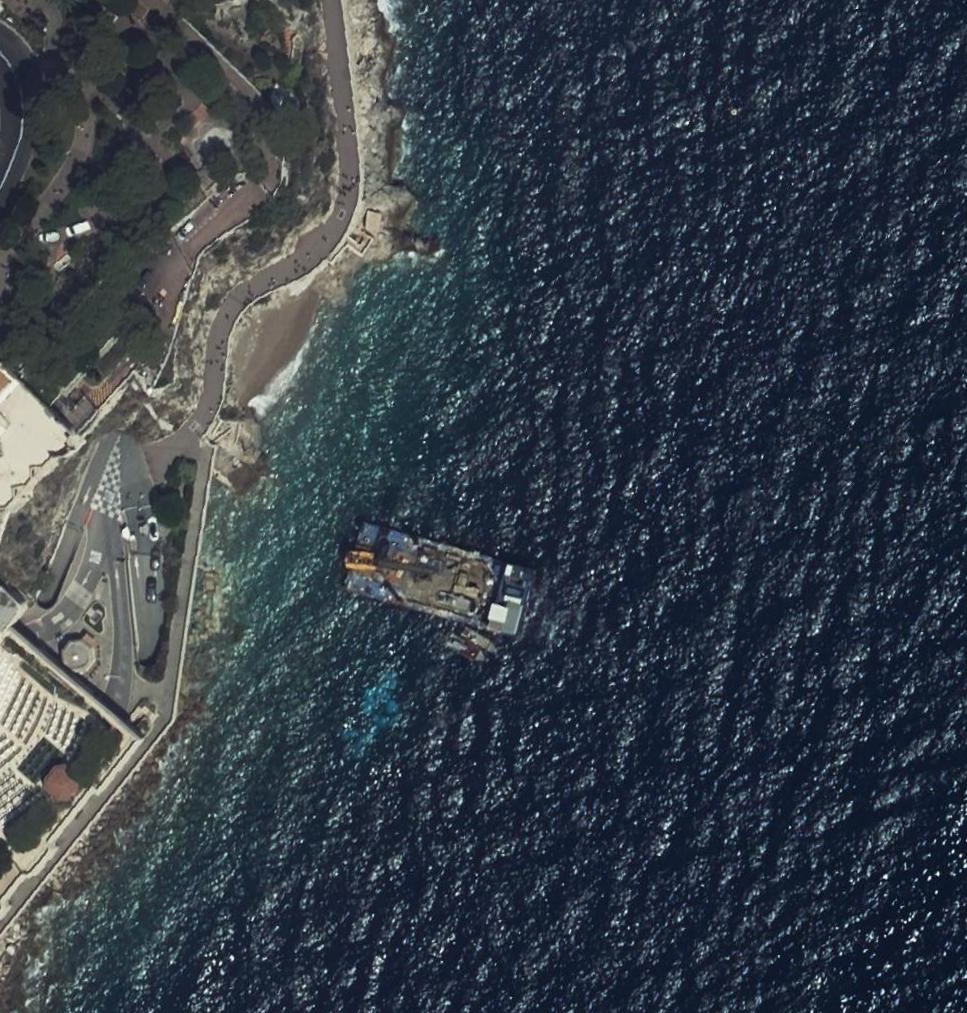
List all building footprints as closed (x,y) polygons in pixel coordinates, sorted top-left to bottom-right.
[(4,367),(0,371),(0,509),(17,507),(64,453),(74,453),(83,446),(83,430),(76,420),(63,419),(4,367)] [(144,741),(0,628),(0,655),(72,714),(41,752),(9,791),(0,784),(0,918),(144,741)]
